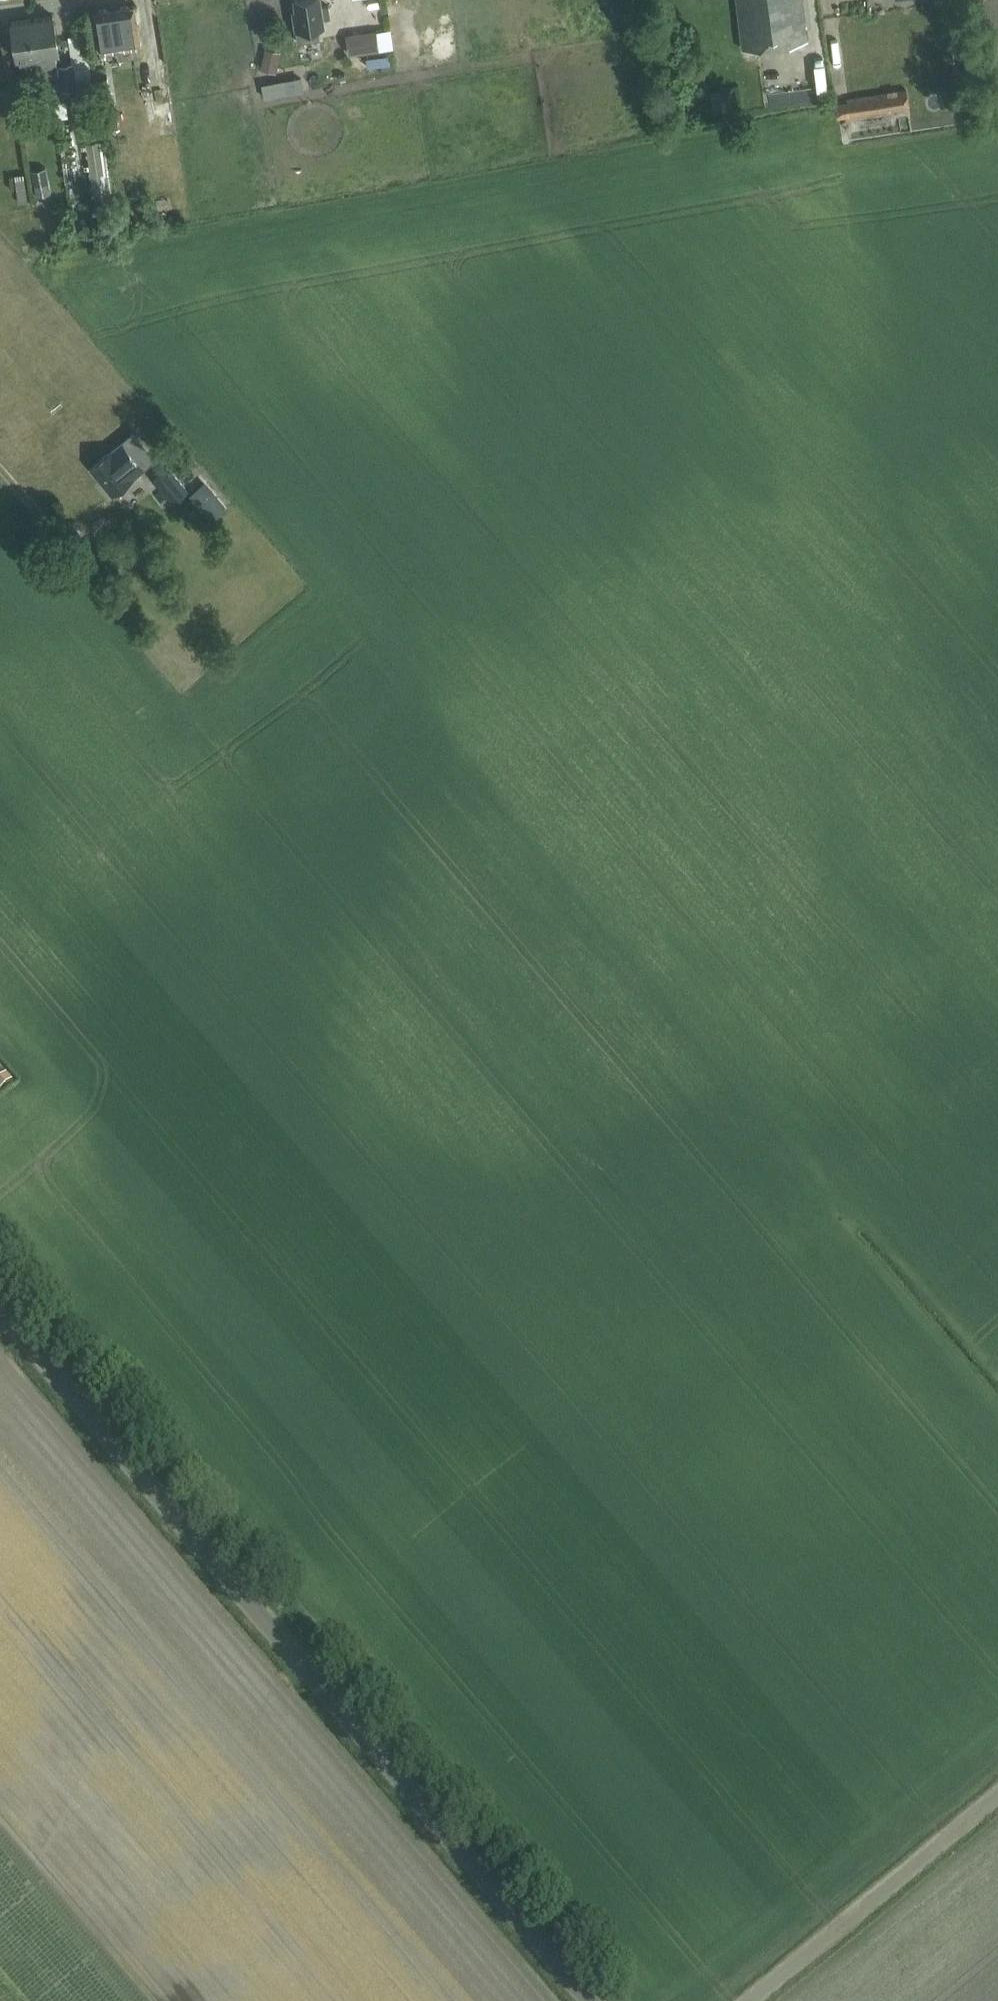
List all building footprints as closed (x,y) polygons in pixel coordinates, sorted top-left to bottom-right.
[(323,26),(322,20),(330,18),(328,6),(320,8),(319,0),(295,0),(296,10),(294,10),(298,42),(319,39),(318,27),(323,26)] [(807,40),(802,0),(735,0),(742,49),(807,40)] [(135,42),(139,41),(134,6),(94,12),(100,53),(117,51),(118,57),(137,54),(135,42)] [(53,16),(29,19),(34,56),(49,53),(51,65),(42,67),(43,78),(58,76),(60,89),(76,87),(73,63),(57,65),(55,53),(58,53),(53,16)] [(19,59),(21,71),(42,67),(51,65),(49,53),(34,56),(29,19),(11,21),(16,59),(19,59)] [(375,30),(347,34),(350,54),(378,50),(375,30)] [(287,75),(265,76),(266,90),(288,89),(287,75)] [(39,92),(50,91),(60,89),(58,76),(43,78),(37,79),(39,92)] [(849,117),(909,108),(907,90),(847,99),(849,117)] [(67,94),(54,96),(56,113),(70,111),(67,94)] [(32,170),(37,195),(50,192),(46,167),(32,170)] [(133,476),(154,459),(133,433),(91,467),(112,492),(132,475),(133,476)] [(189,491),(169,467),(152,481),(173,504),(189,491)] [(207,473),(195,480),(212,509),(225,501),(207,473)]
